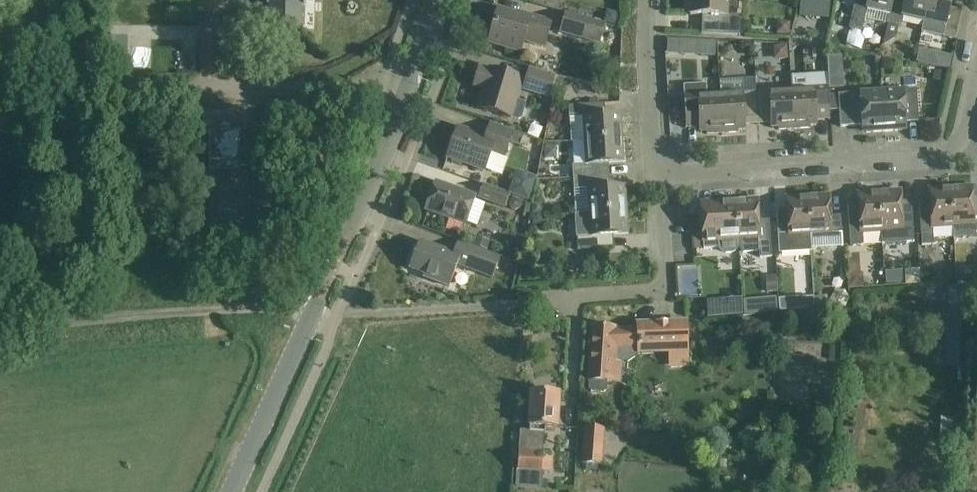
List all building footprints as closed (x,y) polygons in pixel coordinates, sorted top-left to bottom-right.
[(266,10),(265,30),(303,30),(304,0),(266,0),(266,10)] [(687,7),(691,7),(690,16),(702,16),(702,22),(710,22),(709,35),(739,37),(739,30),(740,18),(727,17),(728,0),(688,0),(687,7)] [(817,0),(811,15),(827,22),(833,7),(817,0)] [(849,29),(862,32),(865,21),(887,26),(893,0),(856,0),(853,14),(849,29)] [(887,26),(901,28),(903,19),(924,23),(929,0),(893,0),(887,26)] [(922,33),(943,38),(956,41),(962,12),(950,9),(952,0),(929,0),(924,23),(922,33)] [(498,9),(489,44),(521,53),(524,42),(545,48),(552,23),(525,15),(524,19),(515,16),(516,14),(498,9)] [(565,15),(560,34),(600,45),(605,25),(565,15)] [(778,23),(777,36),(789,36),(790,23),(778,23)] [(201,40),(201,54),(201,74),(223,74),(223,54),(223,39),(201,40)] [(702,43),(702,57),(715,57),(715,43),(702,43)] [(785,60),(786,45),(772,45),(772,59),(785,60)] [(921,51),(918,64),(930,66),(933,54),(921,51)] [(550,100),(557,77),(530,69),(523,92),(550,100)] [(478,109),(498,114),(519,121),(522,119),(525,107),(524,103),(516,101),(523,80),(490,70),(489,72),(480,70),(475,87),(484,90),(478,109)] [(935,73),(934,81),(946,83),(947,75),(935,73)] [(829,108),(829,96),(828,89),(827,75),(791,77),(792,91),(794,130),(810,129),(810,127),(816,126),(816,117),(830,116),(829,108)] [(843,78),(829,79),(830,90),(843,89),(843,78)] [(707,135),(723,134),(721,95),(707,96),(706,85),(684,86),(686,125),(700,124),(700,133),(707,133),(707,135)] [(917,90),(882,92),(885,132),(903,131),(902,126),(907,126),(907,123),(919,122),(917,90)] [(772,120),(772,124),(772,129),(778,129),(778,131),(794,130),(792,91),(756,93),(758,120),(772,120)] [(867,133),(885,132),(882,92),(829,96),(829,108),(839,107),(840,127),(862,126),(862,129),(866,128),(867,133)] [(744,121),(758,120),(756,93),(721,95),(723,134),(739,134),(738,131),(745,131),(744,121)] [(577,107),(569,107),(570,119),(582,118),(583,142),(622,140),(621,116),(605,117),(597,117),(597,105),(577,107)] [(446,165),(448,158),(486,170),(492,153),(506,157),(514,134),(490,125),(485,139),(458,129),(445,164),(446,165)] [(210,133),(210,172),(240,172),(240,133),(210,133)] [(624,164),(622,140),(583,142),(573,143),(574,167),(572,167),(573,179),(582,178),(581,166),(624,164)] [(550,164),(541,166),(542,179),(552,178),(550,164)] [(517,177),(510,195),(513,196),(516,197),(523,200),(529,202),(537,179),(522,174),(517,177)] [(583,190),(582,178),(573,179),(574,191),(583,190)] [(426,211),(466,226),(476,197),(436,183),(426,211)] [(505,207),(509,195),(484,186),(480,198),(505,207)] [(951,189),(953,229),(954,239),(976,238),(975,234),(976,233),(976,198),(972,198),(972,187),(951,189)] [(590,214),(627,211),(625,188),(588,190),(590,214)] [(934,240),(954,238),(951,189),(930,190),(930,201),(919,202),(922,247),(934,246),(934,240)] [(896,238),(902,244),(914,243),(913,212),(912,202),(901,203),(900,192),(879,193),(882,232),(896,232),(896,238)] [(862,234),(882,232),(879,193),(858,194),(859,205),(848,206),(850,247),(863,246),(862,234)] [(520,210),(523,200),(516,197),(513,196),(509,206),(511,210),(516,212),(520,210)] [(843,248),(843,242),(841,216),(830,217),(829,196),(808,197),(811,249),(812,249),(843,248)] [(811,249),(808,197),(787,199),(788,210),(777,211),(777,220),(779,246),(779,254),(812,252),(812,249),(811,249)] [(737,201),(739,246),(744,253),(760,252),(760,258),(772,257),(770,221),(759,221),(757,200),(737,201)] [(737,201),(701,204),(704,250),(721,249),(723,252),(726,253),(733,252),(737,250),(739,246),(737,201)] [(211,238),(241,238),(241,204),(211,204),(211,238)] [(532,215),(543,216),(543,210),(540,205),(533,204),(532,215)] [(605,237),(613,236),(628,235),(627,211),(590,214),(574,215),(576,238),(577,238),(578,251),(606,249),(605,237)] [(533,227),(545,226),(545,216),(532,217),(533,227)] [(458,266),(477,273),(493,279),(500,257),(484,252),(458,242),(453,256),(419,243),(410,269),(425,275),(424,278),(450,287),(458,266)] [(857,256),(847,257),(848,275),(858,274),(857,256)] [(697,264),(676,263),(674,292),(695,294),(697,264)] [(886,285),(898,284),(897,276),(893,272),(885,272),(886,285)] [(777,276),(766,276),(767,294),(778,293),(777,276)] [(950,287),(948,327),(962,328),(964,288),(950,287)] [(826,297),(814,298),(815,310),(827,309),(826,297)] [(743,302),(744,316),(778,313),(776,299),(743,302)] [(778,300),(779,313),(793,312),(793,299),(778,300)] [(742,301),(707,304),(708,319),(743,316),(742,301)] [(688,368),(687,354),(686,323),(638,325),(638,330),(615,330),(615,329),(592,328),(589,381),(588,390),(591,393),(604,394),(607,391),(607,382),(620,383),(622,363),(613,362),(613,358),(617,358),(617,349),(640,348),(640,354),(669,354),(669,369),(688,368)] [(793,357),(793,370),(813,371),(813,358),(793,357)] [(520,432),(518,471),(542,472),(550,473),(551,455),(543,454),(544,434),(546,434),(546,428),(548,428),(557,429),(558,415),(560,395),(531,394),(530,413),(529,425),(529,427),(530,427),(529,432),(520,432)] [(584,428),(582,465),(603,467),(605,429),(584,428)]
